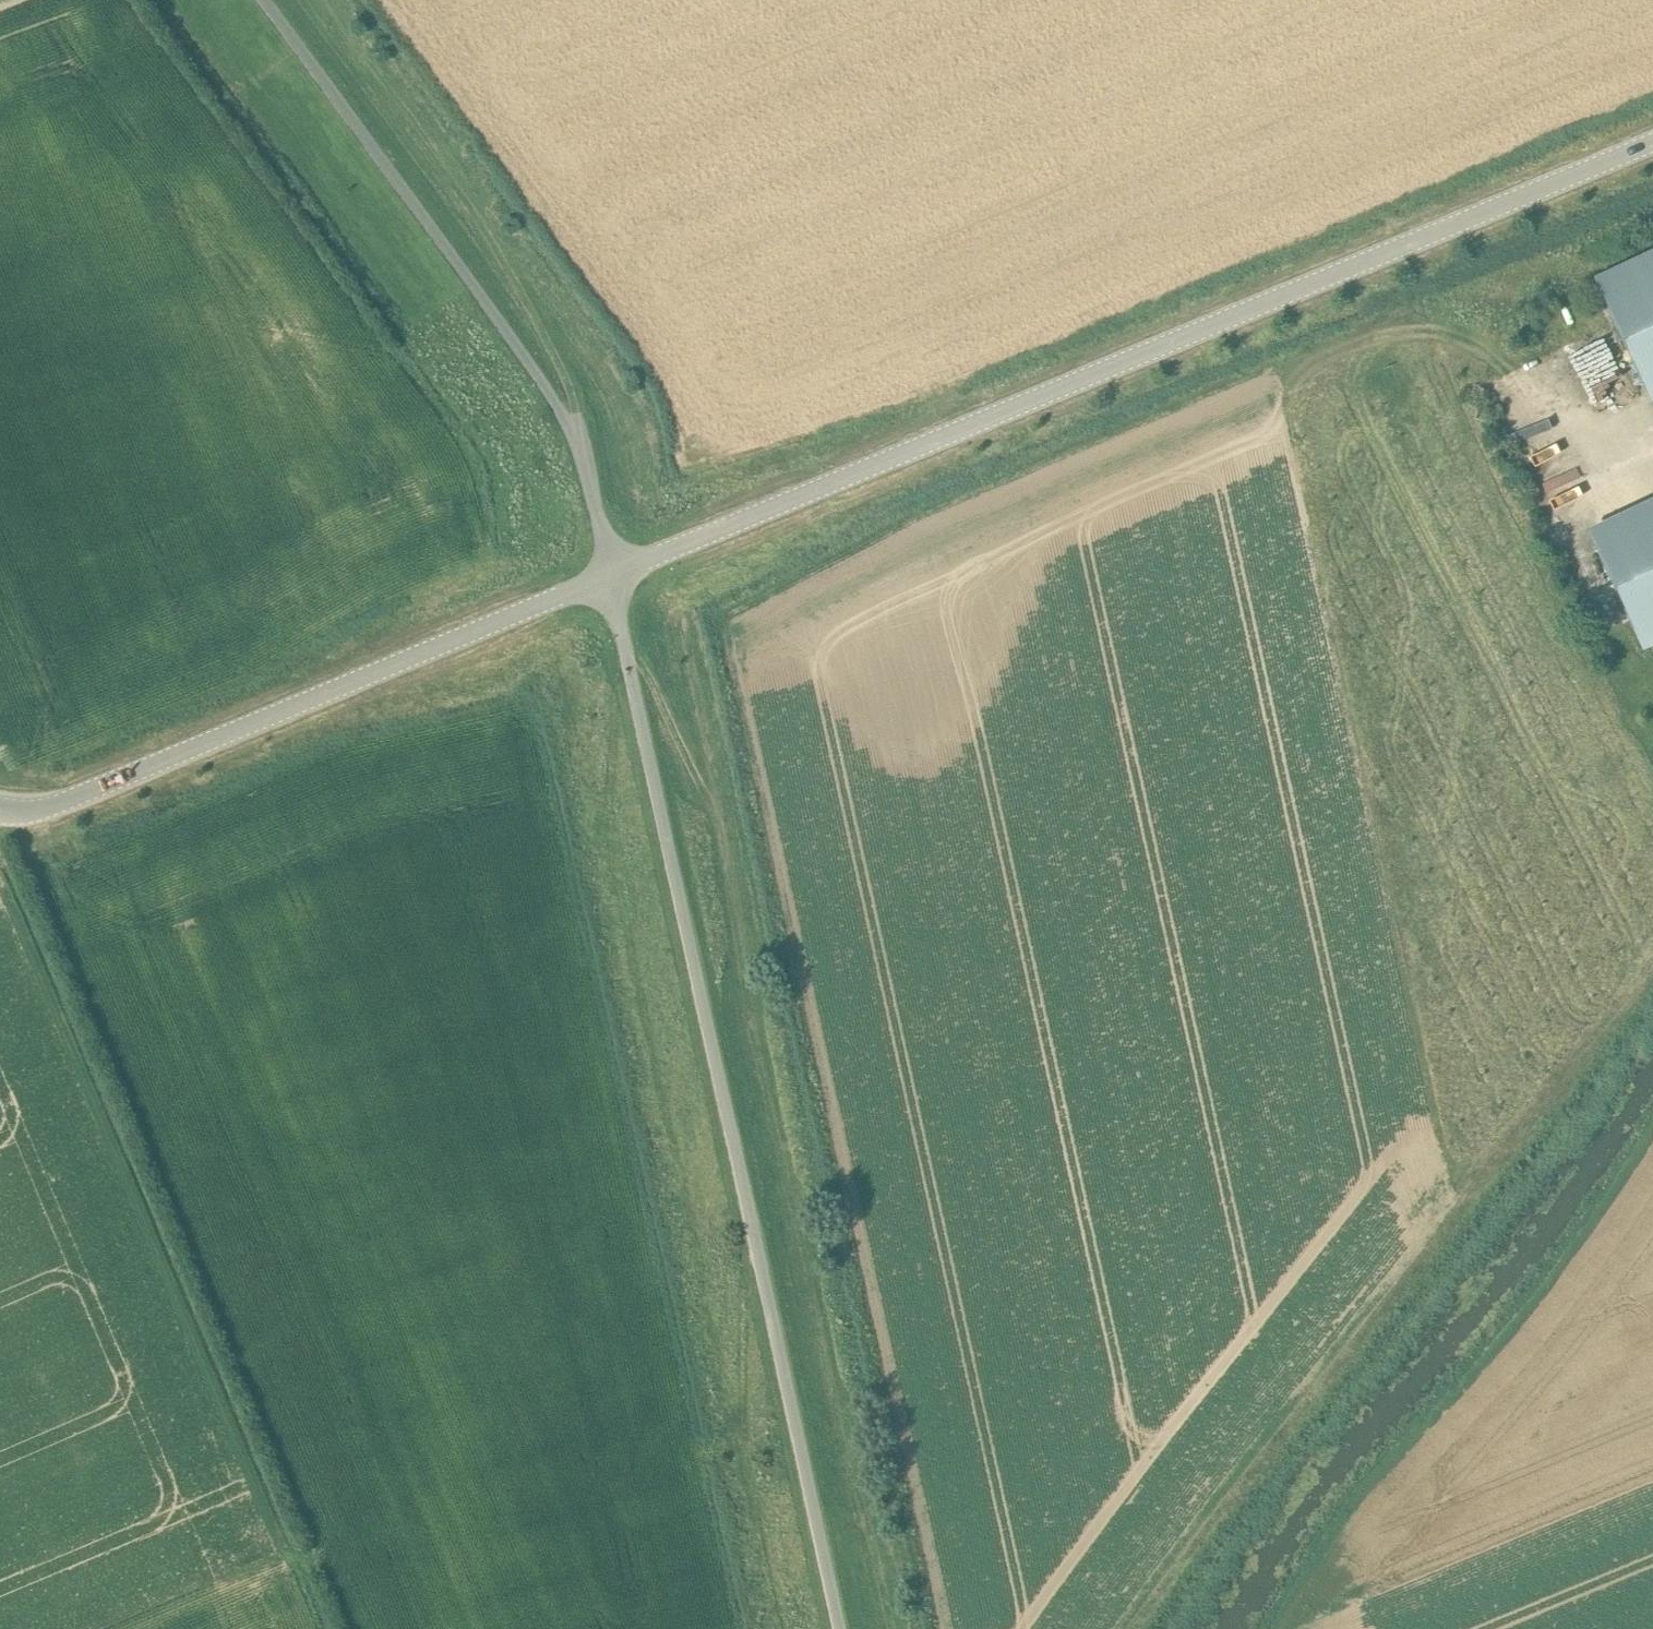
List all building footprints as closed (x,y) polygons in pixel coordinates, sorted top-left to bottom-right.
[(1595,278),(1595,277),(1594,278),(1643,383),(1652,378),(1652,250),(1595,278)] [(1643,650),(1652,645),(1652,523),(1596,549),(1643,650)]
